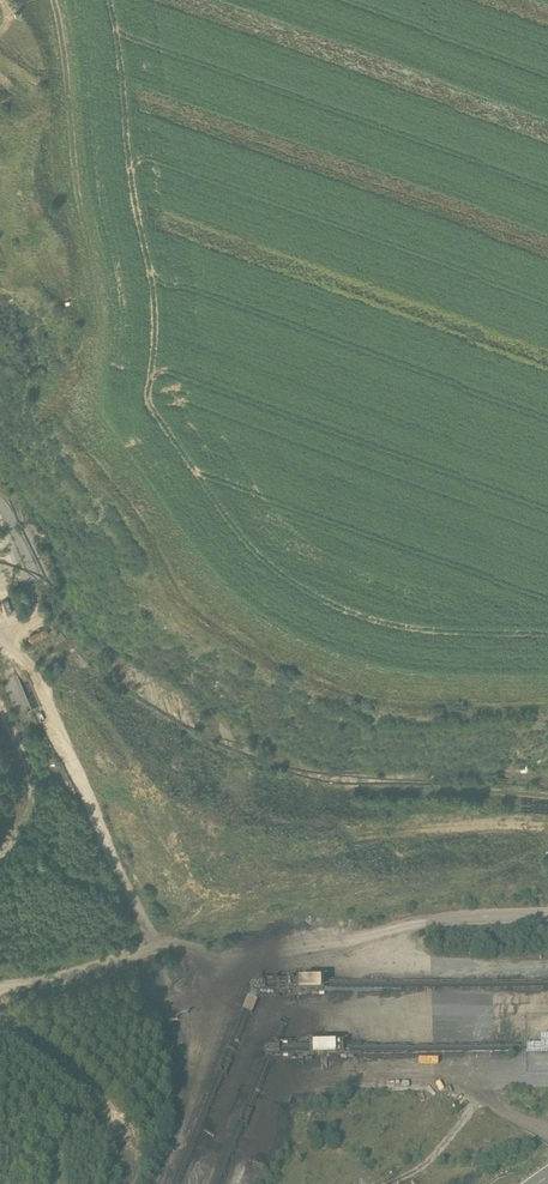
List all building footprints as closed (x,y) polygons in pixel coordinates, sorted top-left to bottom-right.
[(256,998),(314,996),(314,984),(287,984),(282,983),(284,983),(268,978),(252,979),(247,996),(246,991),(241,1011),(251,1014),(256,998)] [(327,1059),(327,1047),(304,1048),(304,1060),(327,1059)]
